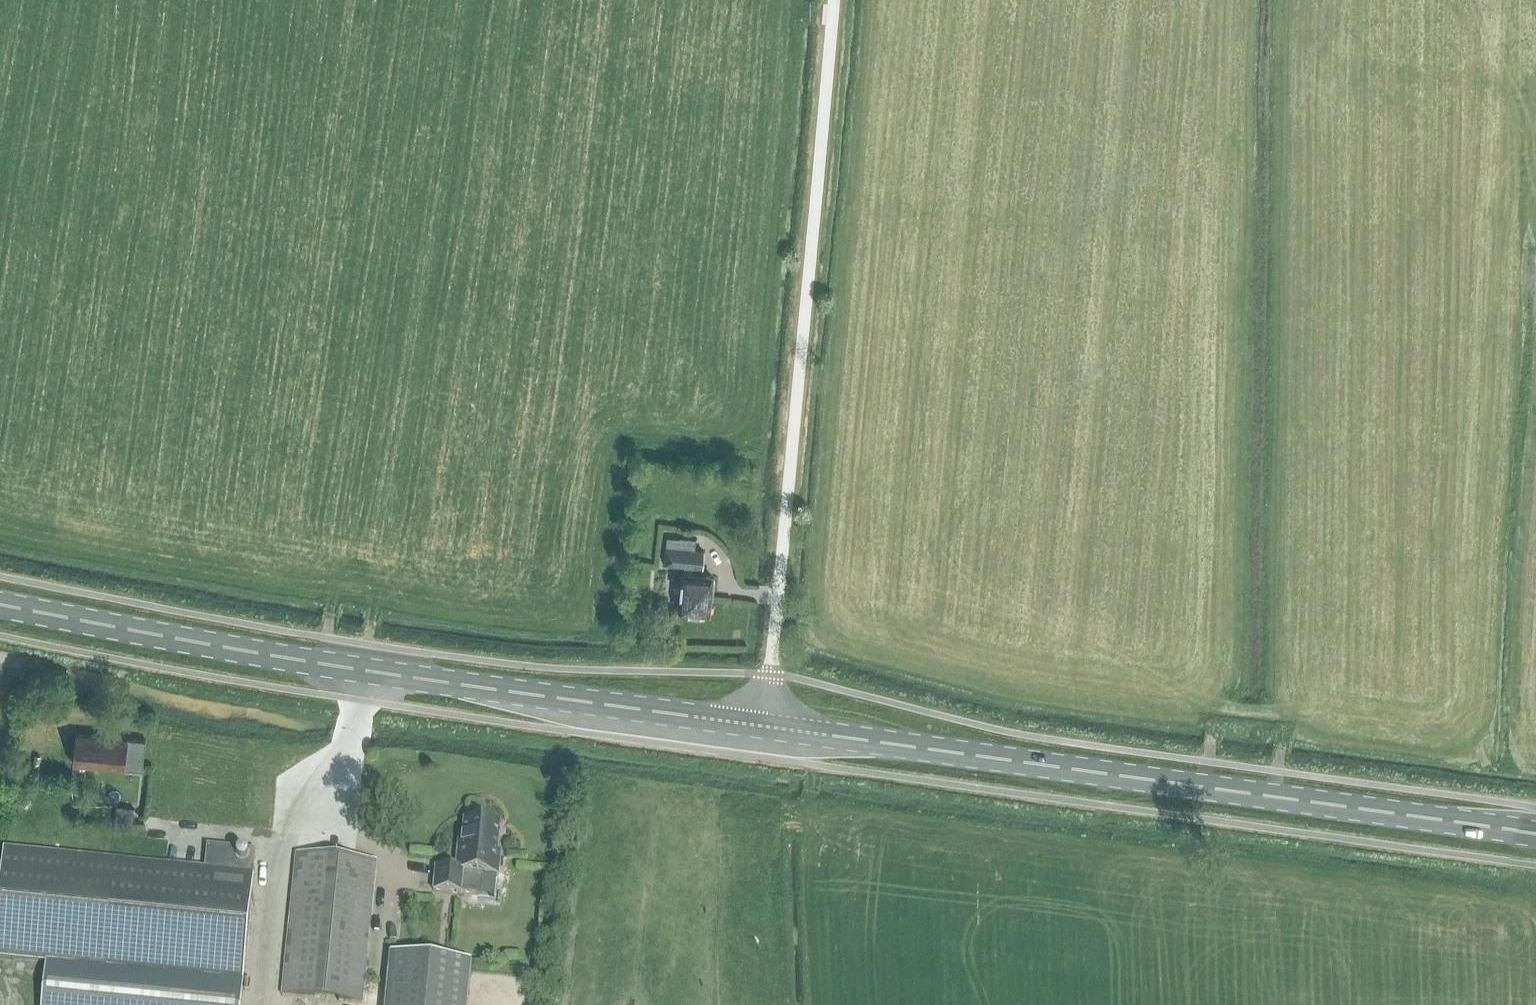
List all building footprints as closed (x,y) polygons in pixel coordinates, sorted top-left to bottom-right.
[(703,551),(694,550),(695,540),(666,537),(665,547),(666,547),(664,564),(684,566),(679,610),(694,612),(695,616),(704,616),(705,613),(708,613),(712,577),(692,575),(693,567),(702,568),(703,551)] [(145,773),(147,743),(128,741),(128,742),(78,737),(75,766),(125,770),(125,771),(145,773)] [(461,893),(463,872),(479,873),(498,875),(500,853),(497,853),(500,824),(464,821),(461,849),(457,849),(455,870),(435,868),(433,891),(461,893)] [(257,851),(208,846),(206,871),(7,852),(0,925),(0,956),(46,961),(244,979),(257,851)] [(363,1002),(377,861),(297,854),(284,995),(354,1002),(363,1002)] [(470,961),(389,953),(384,1004),(465,1004),(470,961)] [(46,961),(42,1004),(242,1004),(244,979),(46,961)]
